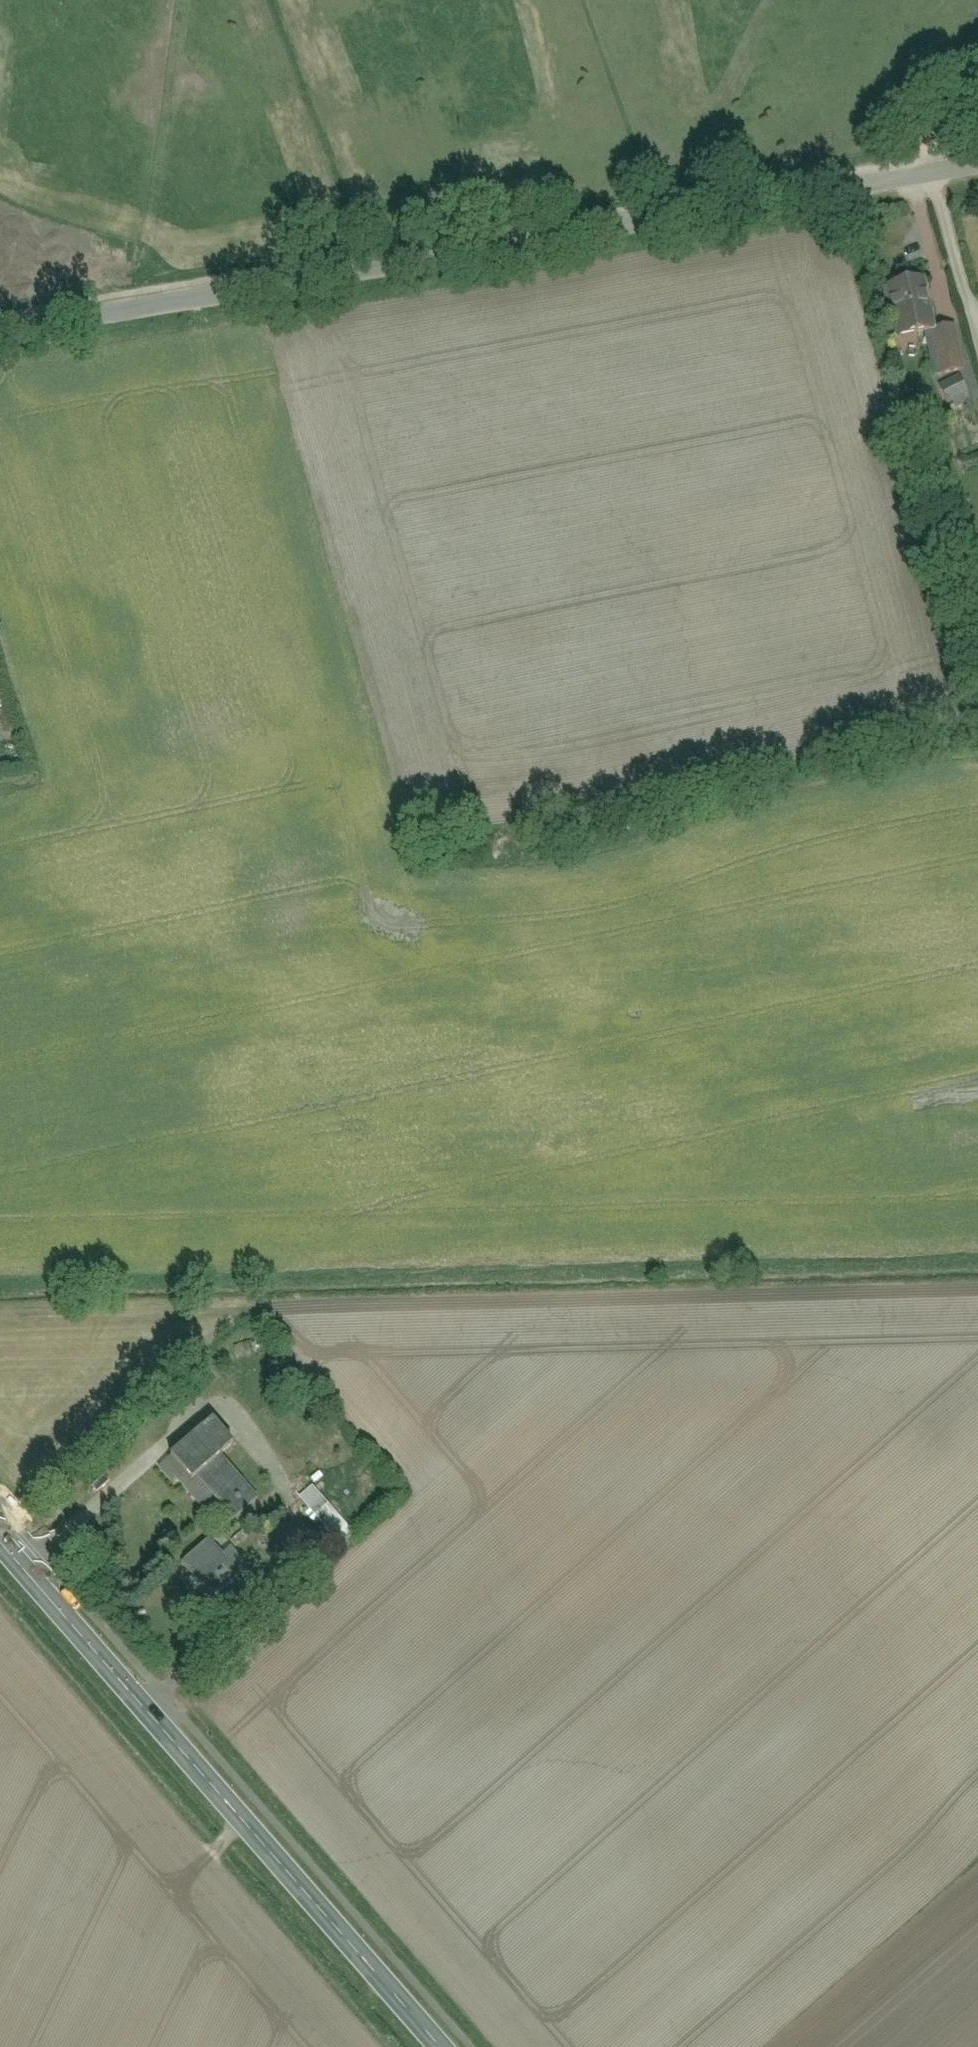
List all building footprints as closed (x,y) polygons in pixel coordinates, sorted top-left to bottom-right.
[(919,283),(884,290),(892,341),(928,335),(919,283)] [(939,376),(965,371),(958,325),(931,329),(939,376)] [(232,1445),(226,1451),(201,1424),(159,1462),(182,1488),(192,1479),(235,1527),(275,1492),(232,1445)] [(320,1483),(298,1503),(338,1548),(361,1528),(320,1483)] [(209,1544),(179,1570),(209,1604),(239,1577),(209,1544)]
